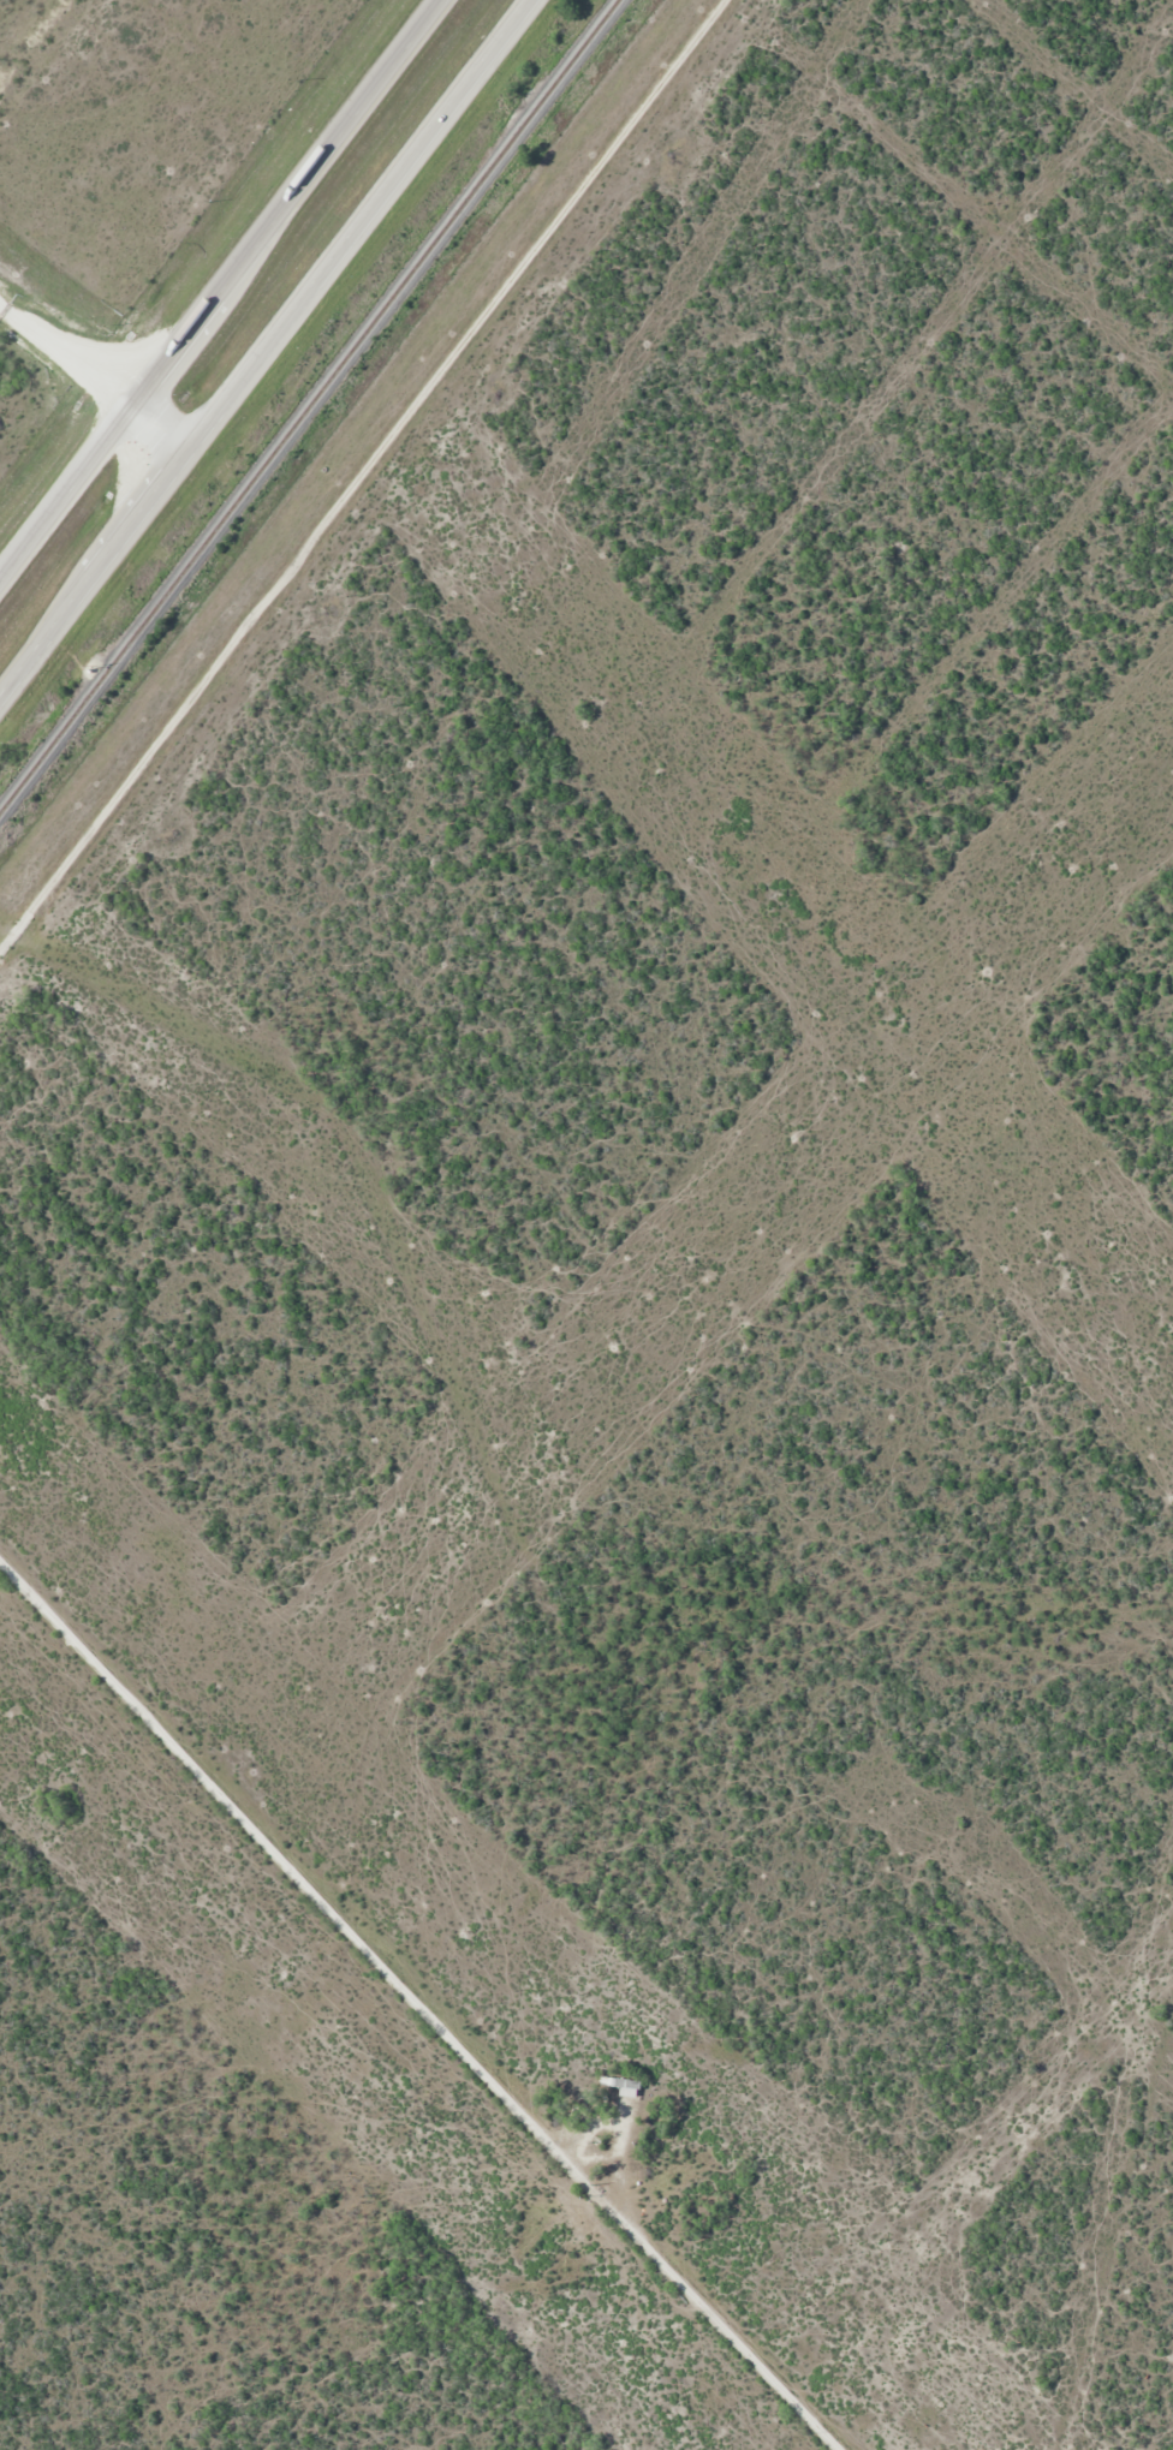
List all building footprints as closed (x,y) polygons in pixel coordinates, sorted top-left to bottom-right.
[(620,2095),(638,2099),(642,2085),(603,2075),(600,2085),(621,2090),(620,2095)]
